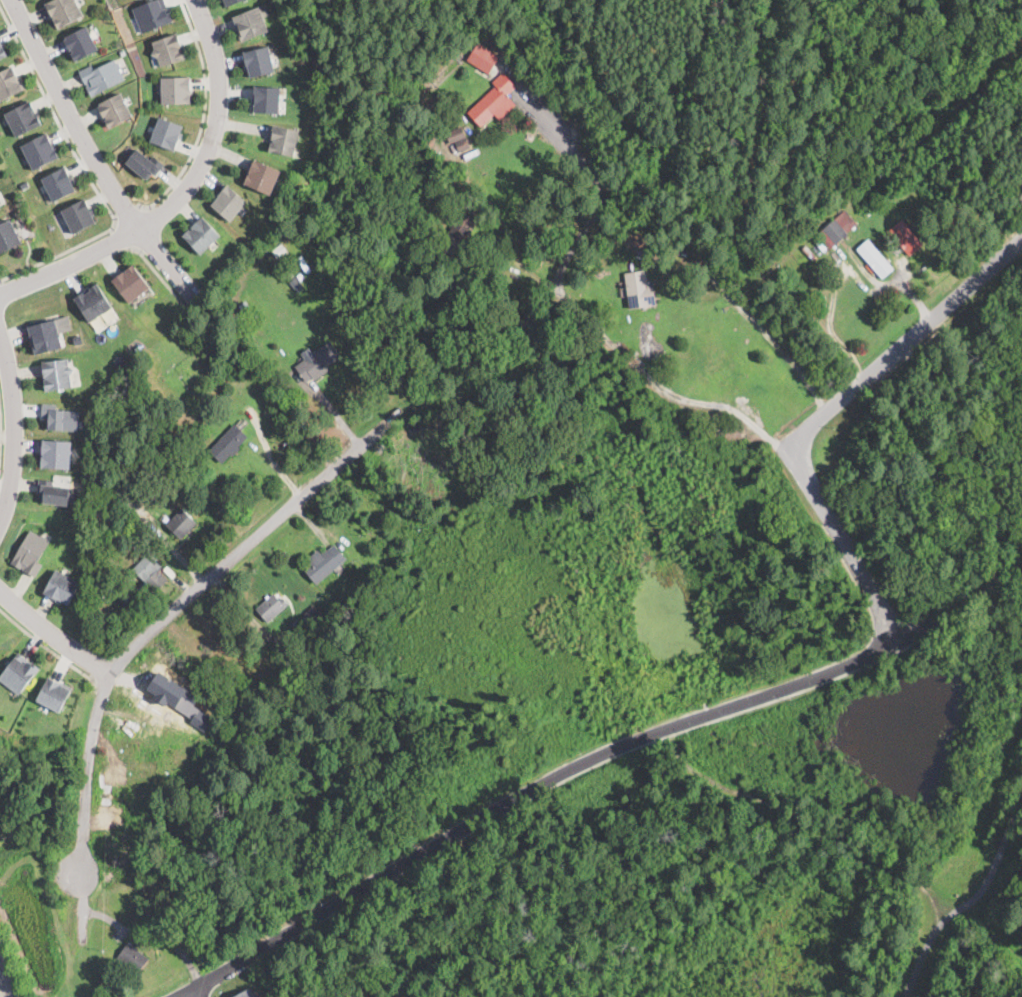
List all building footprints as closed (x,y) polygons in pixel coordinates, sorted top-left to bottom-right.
[(45,1),(47,0),(77,0),(84,16),(57,27),(54,19),(53,16),(52,16),(45,1)] [(133,8),(153,0),(165,0),(172,19),(142,32),(133,8)] [(269,32),(241,41),(232,13),(265,2),(269,13),(263,15),(269,32)] [(98,49),(75,59),(71,52),(73,51),(72,48),(69,49),(65,39),(66,38),(65,35),(87,24),(98,49)] [(181,46),(182,46),(186,56),(161,65),(158,57),(152,53),(155,48),(152,40),(177,32),(181,46)] [(489,72),(499,54),(477,42),(467,59),(489,72)] [(275,70),(250,76),(248,64),(246,65),(243,50),(269,44),(275,70)] [(117,61),(119,61),(122,66),(119,68),(125,78),(92,96),(88,88),(90,87),(87,83),(86,83),(79,70),(91,64),(94,69),(115,58),(117,61)] [(1,100),(0,98),(0,71),(12,65),(19,77),(19,76),(25,87),(1,100)] [(490,71),(483,77),(477,71),(484,65),(490,71)] [(507,111),(503,115),(499,119),(493,113),(479,126),(467,113),(495,85),(491,82),(502,72),(515,86),(506,95),(514,104),(507,111)] [(191,102),(162,102),(162,94),(160,94),(158,92),(157,88),(159,86),(162,86),(162,75),(190,75),(191,102)] [(279,113),(254,111),(256,83),(281,85),(279,113)] [(133,117),(110,128),(106,119),(107,118),(106,116),(105,116),(98,101),(121,90),(133,117)] [(35,114),(37,113),(42,122),(16,135),(5,112),(29,100),(33,108),(32,109),(35,114)] [(174,149),(150,140),(160,114),(184,123),(174,149)] [(300,129),(294,156),(269,150),(272,140),(273,141),(274,139),(271,138),(275,124),(300,129)] [(460,126),(470,147),(459,152),(455,141),(450,143),(445,133),(460,126)] [(53,147),(54,147),(58,155),(33,168),(21,145),(47,131),(53,144),(52,145),(53,147)] [(150,158),(153,154),(165,163),(156,174),(152,171),(147,178),(126,161),(137,148),(150,158)] [(281,168),(271,192),(245,181),(248,172),(249,173),(250,171),(248,171),(254,157),(281,168)] [(75,188),(53,199),(42,177),(65,165),(71,177),(70,177),(75,188)] [(30,185),(23,189),(20,184),(27,180),(30,185)] [(231,220),(212,204),(219,194),(218,194),(228,182),(248,199),(231,220)] [(96,221),(73,233),(62,210),(85,198),(91,209),(90,210),(96,221)] [(482,208),(456,257),(440,248),(466,200),(482,208)] [(837,241),(829,248),(817,234),(844,209),(857,224),(837,241)] [(201,215),(203,217),(221,234),(201,253),(182,235),(190,227),(191,229),(193,227),(191,226),(201,215)] [(22,242),(0,254),(0,224),(10,219),(22,242)] [(910,254),(909,255),(889,230),(902,219),(923,243),(910,254)] [(634,231),(650,236),(646,248),(623,241),(626,231),(633,233),(634,231)] [(892,268),(881,278),(856,249),(868,239),(892,268)] [(288,253),(278,260),(271,251),(281,243),(288,253)] [(133,262),(151,285),(129,302),(111,279),(123,270),(124,271),(126,270),(125,268),(133,262)] [(647,281),(647,285),(653,284),(656,304),(630,309),(624,273),(645,269),(647,281)] [(306,276),(301,280),(296,274),(301,271),(306,276)] [(303,286),(298,293),(291,287),(297,280),(303,286)] [(96,282),(112,306),(89,321),(74,297),(83,290),(85,293),(91,290),(89,287),(96,282)] [(257,313),(251,318),(239,304),(245,299),(257,313)] [(62,347),(34,355),(31,344),(32,344),(27,327),(55,320),(62,347)] [(321,375),(314,380),(312,377),(306,382),(294,366),(330,339),(342,356),(326,367),(328,370),(321,375)] [(72,387),(45,391),(41,363),(68,358),(69,366),(74,370),(70,375),(72,387)] [(79,421),(77,421),(77,431),(46,429),(46,419),(41,419),(42,404),(56,404),(56,410),(80,411),(79,421)] [(240,448),(232,456),(230,454),(221,463),(208,450),(234,424),(247,436),(237,446),(240,448)] [(70,460),(70,469),(41,467),(42,440),(71,442),(70,460)] [(69,497),(68,506),(42,504),(43,498),(37,497),(39,480),(53,481),(53,486),(70,487),(69,497)] [(197,523),(181,540),(165,525),(181,508),(197,523)] [(30,530),(40,536),(41,535),(47,538),(46,540),(49,542),(37,562),(42,565),(35,578),(34,577),(11,564),(30,530)] [(334,544),(343,555),(346,559),(316,584),(303,568),(308,564),(305,560),(317,549),(320,553),(326,549),(327,550),(334,544)] [(157,568),(145,581),(132,569),(144,556),(157,568)] [(81,581),(69,605),(44,592),(57,569),(81,581)] [(389,586),(382,592),(372,578),(379,573),(389,586)] [(123,593),(119,595),(115,589),(119,586),(123,593)] [(277,599),(279,601),(282,597),(288,604),(267,622),(255,609),(272,593),(277,599)] [(322,615),(313,624),(303,614),(313,605),(322,615)] [(336,635),(330,639),(324,631),(330,626),(336,635)] [(20,693),(0,678),(0,676),(20,651),(40,667),(20,693)] [(48,675),(35,699),(59,711),(72,687),(48,675)] [(184,904),(180,908),(175,901),(179,898),(184,904)] [(149,958),(138,974),(116,957),(128,942),(149,958)] [(250,987),(255,996),(229,996),(250,987)]
